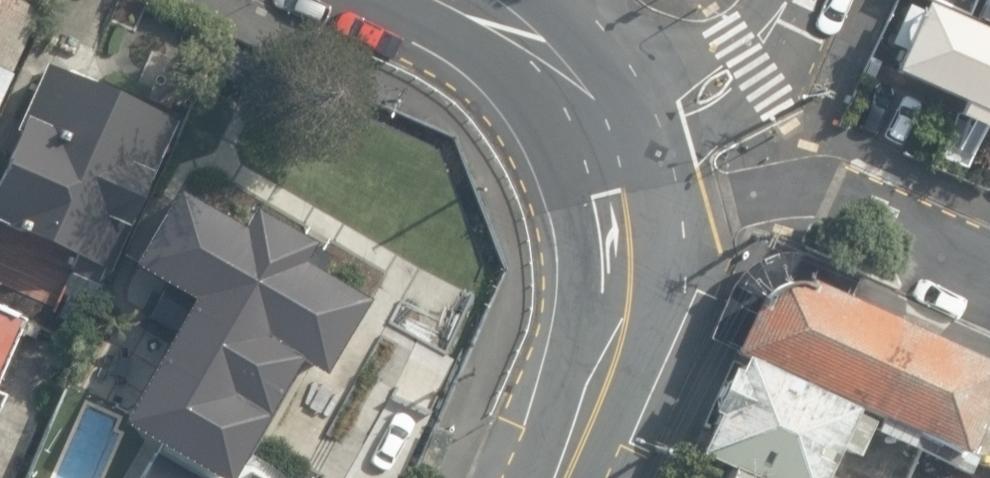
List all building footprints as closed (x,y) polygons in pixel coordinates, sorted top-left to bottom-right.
[(9,0),(0,0),(0,108),(42,15),(9,0)] [(969,17),(989,26),(989,0),(976,0),(969,17)] [(917,2),(889,65),(989,110),(989,34),(917,2)] [(46,73),(0,179),(0,224),(110,272),(173,128),(46,73)] [(177,190),(130,271),(180,298),(116,417),(158,441),(223,477),(230,477),(289,364),(314,372),(360,300),(302,242),(245,208),(224,217),(177,190)] [(785,280),(758,290),(730,354),(966,462),(989,407),(989,366),(785,280)] [(0,313),(0,353),(16,321),(0,313)] [(729,362),(691,451),(756,477),(832,477),(844,450),(860,457),(874,423),(729,362)] [(91,399),(59,460),(93,477),(143,477),(158,441),(116,417),(91,399)] [(725,469),(721,477),(748,477),(725,469)]
